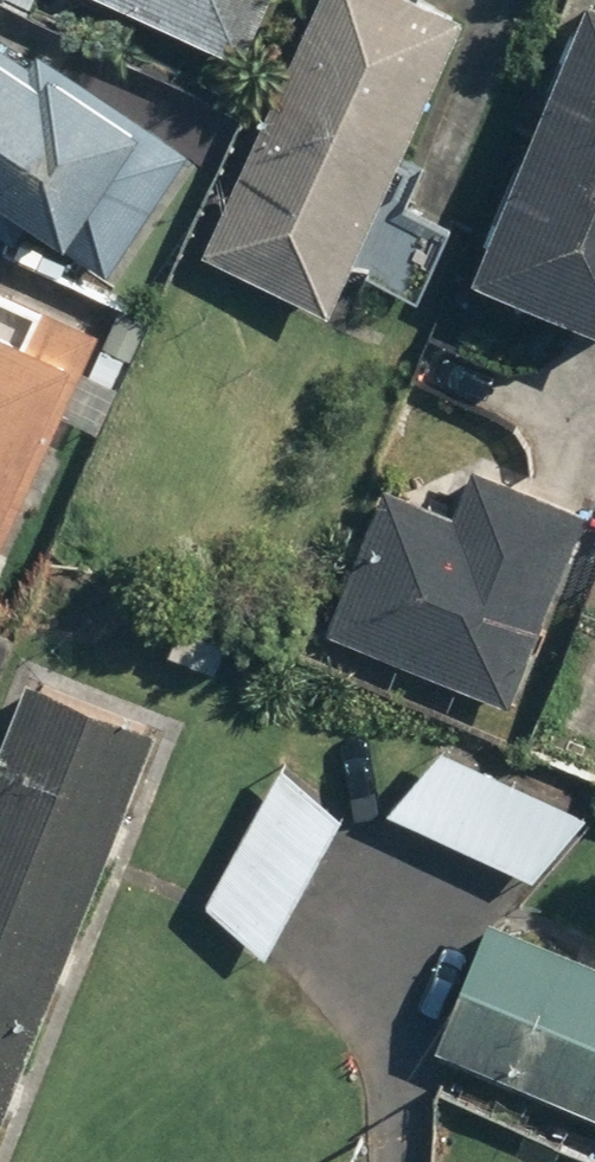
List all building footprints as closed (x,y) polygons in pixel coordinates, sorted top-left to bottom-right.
[(244,58),(272,0),(119,0),(244,58)] [(361,265),(429,296),(458,231),(390,200),(474,17),(437,0),(319,0),(206,248),(340,309),(361,265)] [(483,265),(594,312),(594,0),(593,0),(483,265)] [(64,62),(0,16),(0,191),(116,276),(199,161),(225,172),(250,118),(82,37),(64,62)] [(3,568),(111,325),(0,276),(0,566),(3,568)] [(447,506),(383,478),(319,629),(505,710),(594,503),(471,450),(447,506)] [(32,675),(0,752),(0,1146),(170,732),(32,675)] [(588,812),(440,743),(391,806),(531,873),(588,812)] [(349,820),(288,765),(207,901),(269,957),(349,820)] [(497,912),(444,1035),(594,1100),(594,954),(497,912)]
